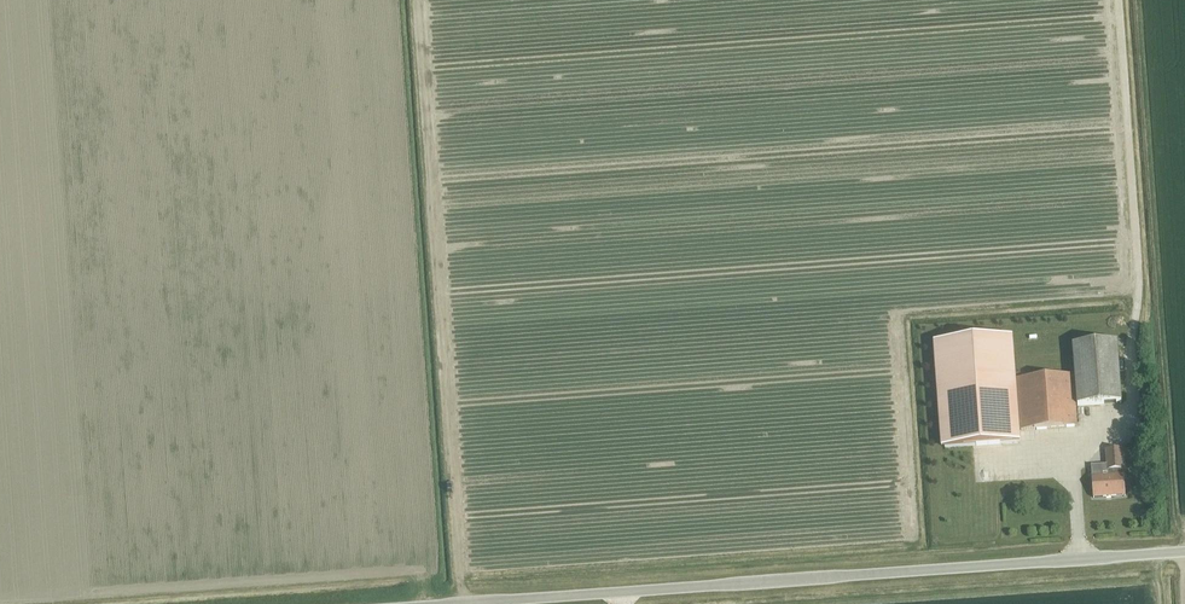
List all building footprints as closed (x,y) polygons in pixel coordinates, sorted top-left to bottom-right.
[(1009,337),(937,342),(945,447),(1017,442),(1009,337)] [(1092,343),(1072,345),(1077,405),(1121,402),(1116,341),(1098,343),(1097,337),(1092,338),(1092,343)] [(1020,429),(1076,425),(1072,375),(1017,379),(1020,429)] [(1093,497),(1124,495),(1121,448),(1105,449),(1106,470),(1108,470),(1109,475),(1091,476),(1093,497)]
